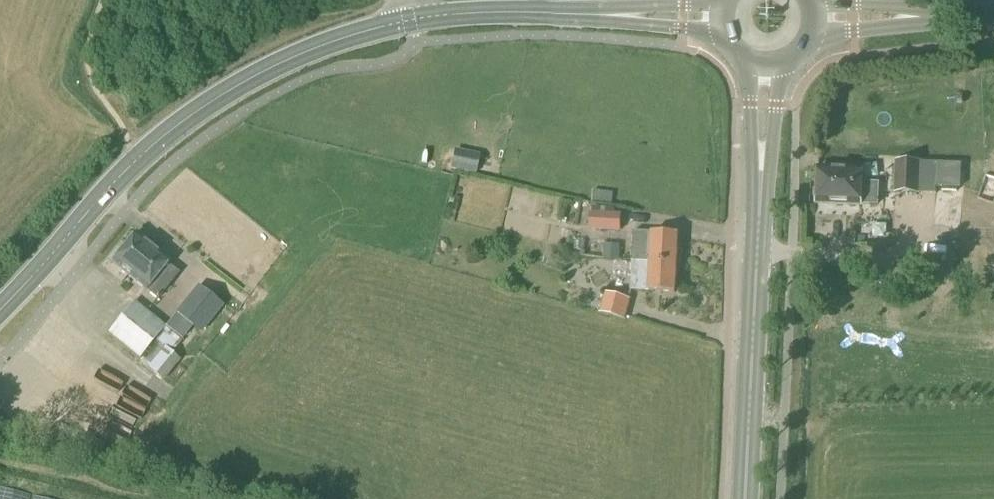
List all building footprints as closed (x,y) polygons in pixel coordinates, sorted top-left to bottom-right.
[(475,174),(478,158),(453,153),(450,169),(475,174)] [(960,181),(961,157),(937,156),(937,163),(920,162),(895,161),(893,193),(920,194),(920,193),(936,194),(936,180),(960,181)] [(879,205),(880,183),(862,182),(863,170),(819,168),(818,188),(814,191),(814,197),(818,201),(817,204),(861,206),(861,205),(879,205)] [(983,175),(976,200),(993,205),(993,178),(983,175)] [(612,206),(613,193),(593,190),(591,202),(612,206)] [(620,231),(621,214),(590,213),(589,230),(620,231)] [(651,261),(677,263),(678,234),(633,231),(631,260),(651,261)] [(157,300),(167,288),(178,274),(166,264),(169,262),(134,234),(123,247),(111,263),(157,300)] [(619,260),(620,246),(604,245),(603,260),(619,260)] [(675,293),(677,263),(651,261),(631,260),(630,290),(649,292),(675,293)] [(196,332),(219,304),(200,289),(178,317),(196,332)] [(625,320),(631,299),(605,292),(599,313),(625,320)] [(155,320),(150,316),(134,302),(108,334),(139,359),(154,341),(156,343),(139,364),(162,382),(179,360),(171,353),(179,343),(155,320)] [(181,341),(191,328),(178,317),(175,315),(164,328),(181,341)] [(115,426),(139,437),(147,422),(123,410),(115,426)]
